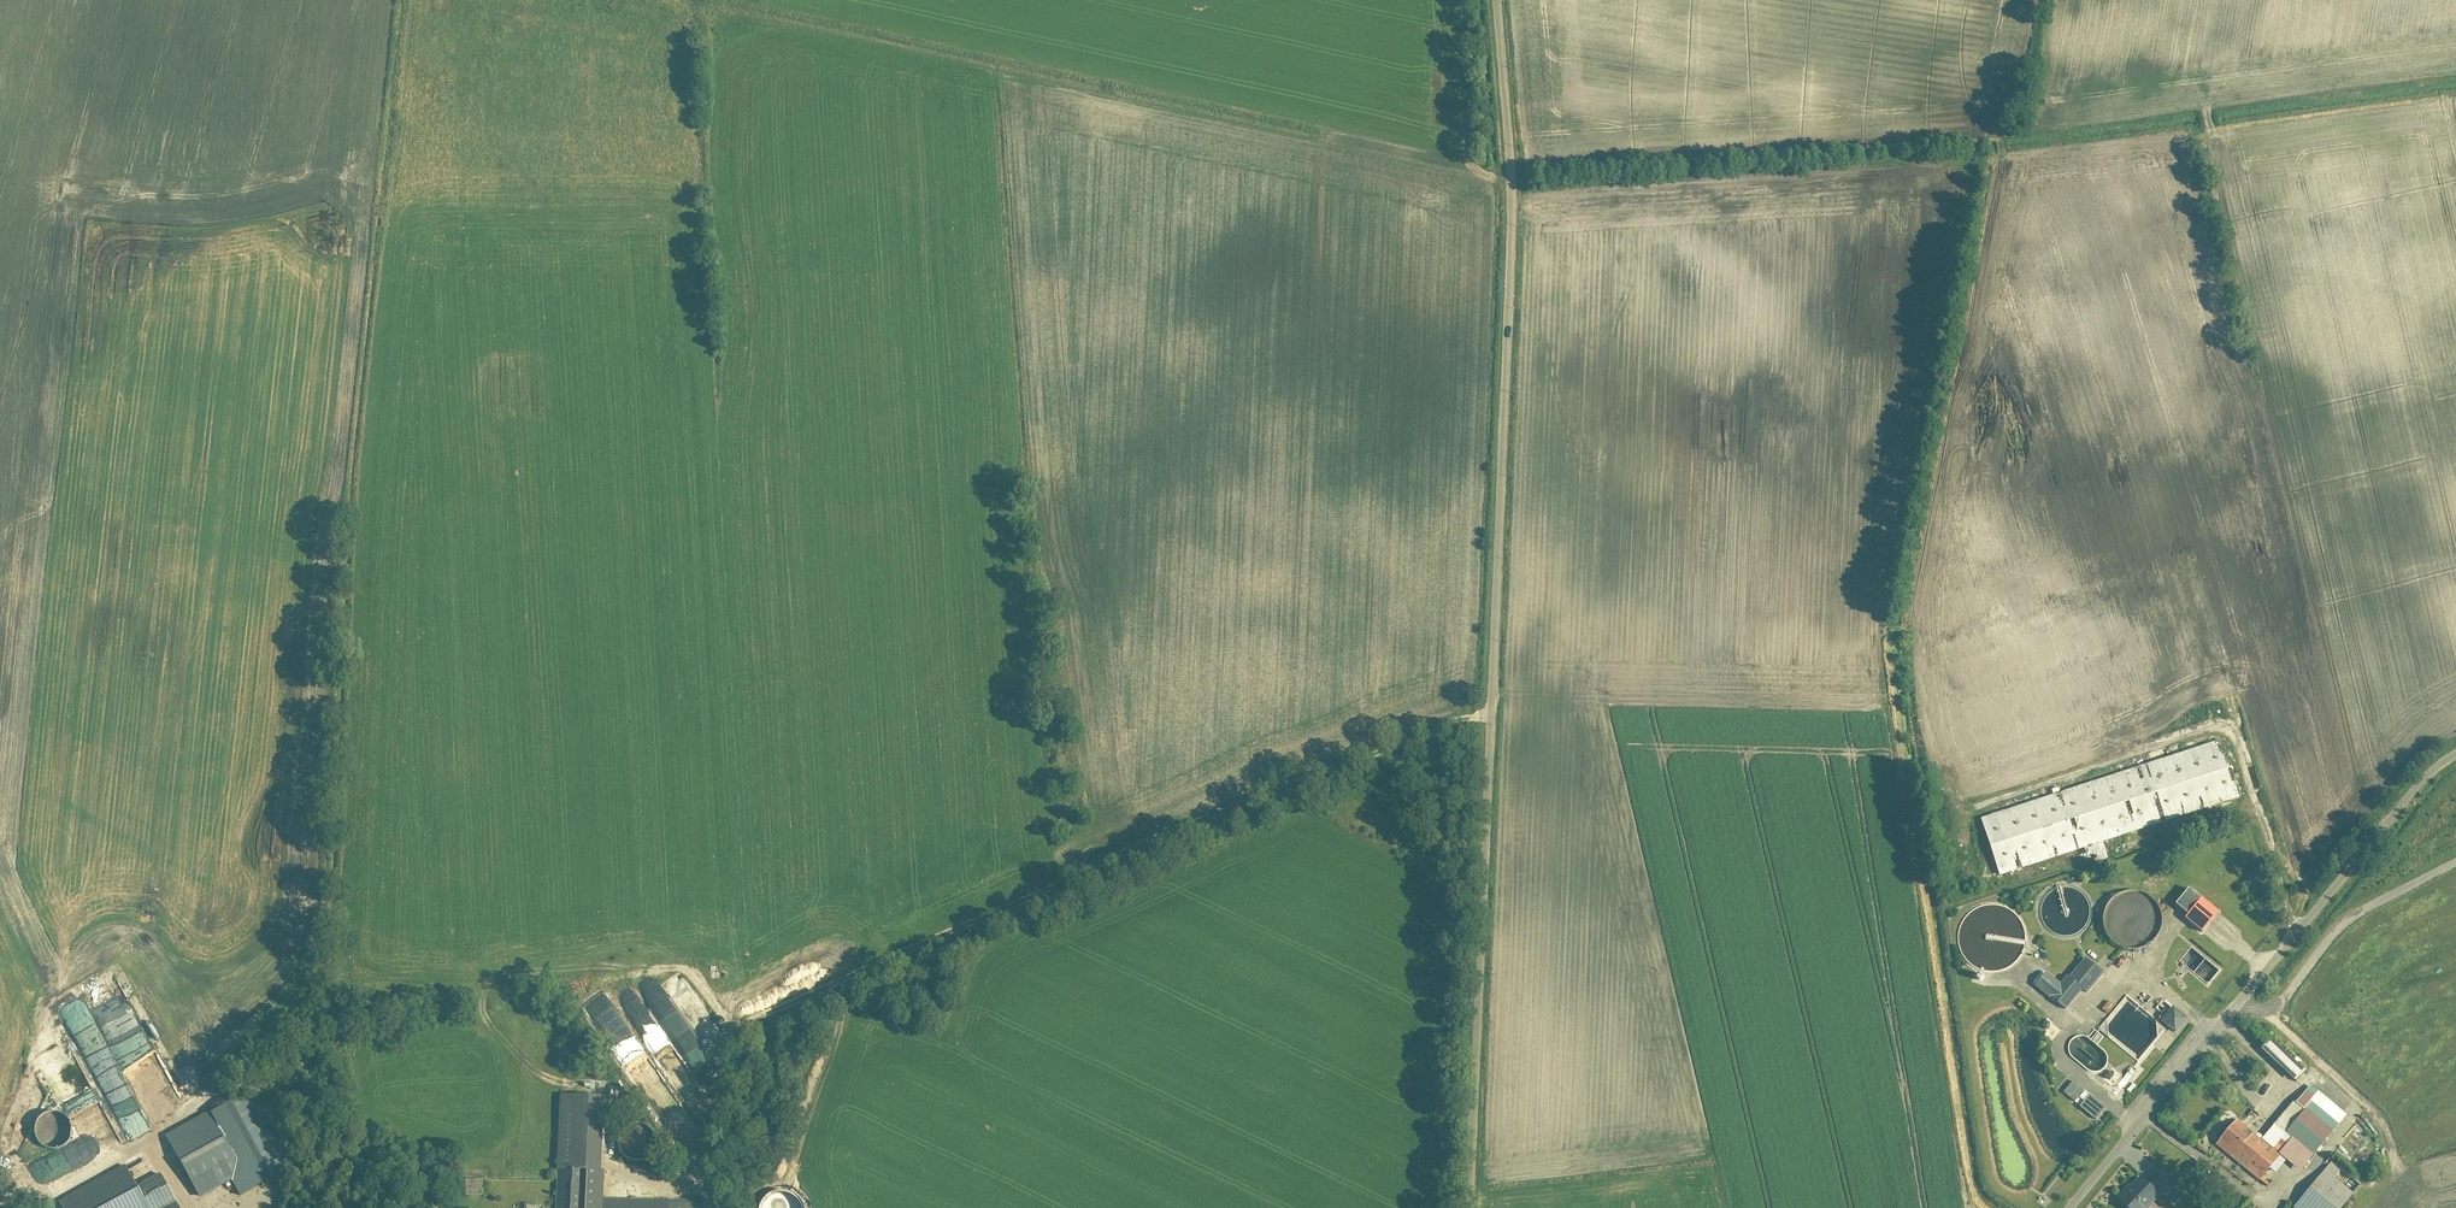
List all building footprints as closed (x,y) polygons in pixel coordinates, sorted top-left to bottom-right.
[(2225,732),(1983,811),(2002,871),(2245,792),(2225,732)] [(2164,925),(2165,920),(2164,915),(2163,909),(2160,903),(2156,899),(2151,895),(2147,893),(2141,891),(2135,890),(2130,891),(2124,893),(2119,896),(2114,900),(2110,905),(2108,910),(2106,915),(2106,921),(2107,927),(2109,932),(2112,937),(2116,942),(2120,945),(2126,948),(2131,949),(2136,949),(2142,948),(2147,947),(2151,944),(2156,940),(2160,936),(2163,930),(2164,925)] [(2194,890),(2181,904),(2192,914),(2205,900),(2194,890)] [(2047,972),(2036,987),(2065,1009),(2080,988),(2089,995),(2104,973),(2084,959),(2065,986),(2047,972)] [(2164,1021),(2177,1031),(2185,1022),(2172,1012),(2164,1021)] [(2301,1168),(2343,1120),(2315,1096),(2318,1092),(2310,1085),(2294,1103),(2303,1111),(2274,1145),(2301,1168)] [(2081,1088),(2071,1101),(2096,1121),(2107,1109),(2081,1088)] [(559,1171),(557,1171),(556,1207),(704,1207),(704,1203),(606,1200),(609,1101),(561,1100),(559,1171)] [(231,1131),(217,1105),(165,1134),(198,1194),(239,1171),(248,1187),(290,1164),(262,1114),(231,1131)] [(69,1132),(70,1128),(69,1124),(68,1120),(66,1117),(63,1114),(60,1112),(57,1110),(54,1109),(49,1109),(45,1110),(43,1111),(40,1112),(37,1115),(34,1119),(33,1122),(32,1125),(32,1129),(32,1132),(33,1136),(35,1139),(38,1142),(40,1144),(43,1145),(47,1147),(51,1147),(54,1147),(58,1145),(62,1143),(65,1141),(68,1135),(69,1132)] [(2275,1157),(2232,1123),(2216,1143),(2259,1177),(2275,1157)] [(657,1150),(658,1146),(657,1143),(656,1139),(655,1136),(652,1133),(648,1131),(646,1129),(642,1128),(639,1128),(633,1129),(631,1131),(628,1132),(626,1134),(624,1138),(622,1141),(622,1144),(621,1147),(622,1150),(623,1154),(624,1157),(627,1160),(630,1162),(634,1164),(637,1164),(641,1165),(645,1164),(647,1163),(650,1161),(653,1159),(655,1157),(656,1154),(657,1150)] [(2333,1165),(2298,1207),(2347,1207),(2362,1190),(2333,1165)] [(60,1204),(62,1207),(176,1207),(159,1175),(135,1188),(125,1169),(60,1204)] [(2137,1177),(2114,1203),(2120,1207),(2144,1207),(2156,1195),(2137,1177)] [(481,1196),(481,1183),(463,1183),(463,1197),(481,1196)] [(2167,1184),(2156,1195),(2164,1203),(2175,1193),(2167,1184)]
